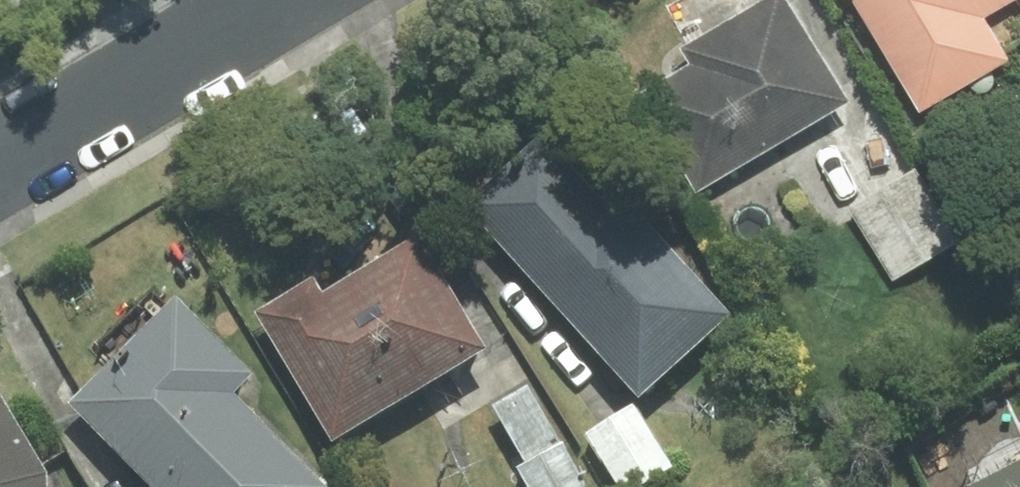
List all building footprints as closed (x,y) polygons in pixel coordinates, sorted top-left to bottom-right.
[(683,40),(691,52),(622,97),(689,199),(845,97),(782,0),(745,0),(683,40)] [(917,114),(1012,60),(986,14),(1010,0),(852,0),(917,114)] [(476,238),(641,410),(739,317),(559,128),(487,183),(487,187),(476,238)] [(922,165),(849,210),(894,282),(967,237),(922,165)] [(365,263),(359,253),(250,313),(323,445),(483,356),(416,235),(365,263)] [(231,406),(252,384),(168,305),(65,413),(75,422),(60,443),(87,486),(316,486),(231,406)] [(489,407),(525,464),(511,473),(520,486),(589,486),(524,385),(489,407)] [(0,411),(0,486),(47,486),(0,411)] [(978,486),(1019,486),(1019,465),(978,486)]
